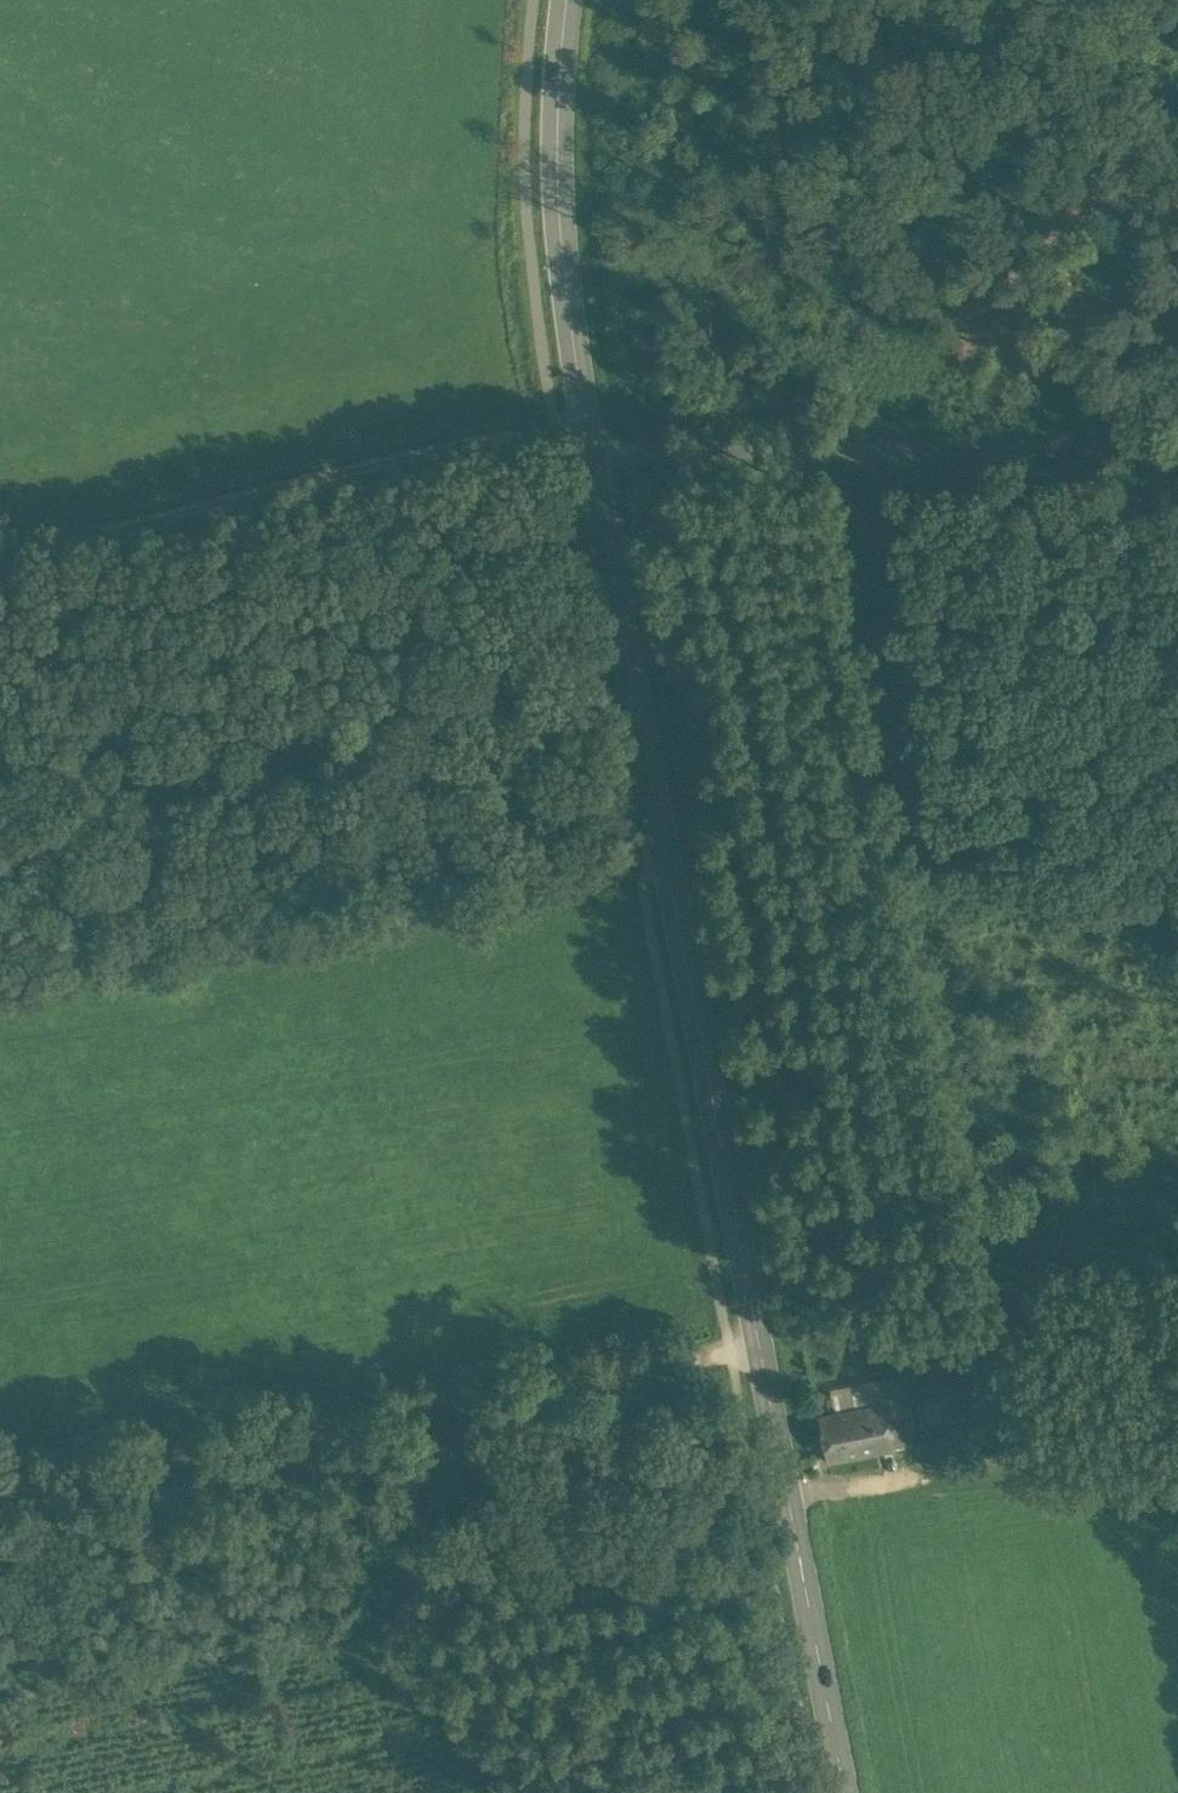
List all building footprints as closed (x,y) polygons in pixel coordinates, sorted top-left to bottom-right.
[(904,1375),(881,1379),(882,1382),(886,1401),(895,1446),(910,1443),(913,1420),(904,1375)] [(882,1382),(831,1392),(835,1411),(818,1414),(827,1459),(895,1446),(886,1401),(882,1382)]
